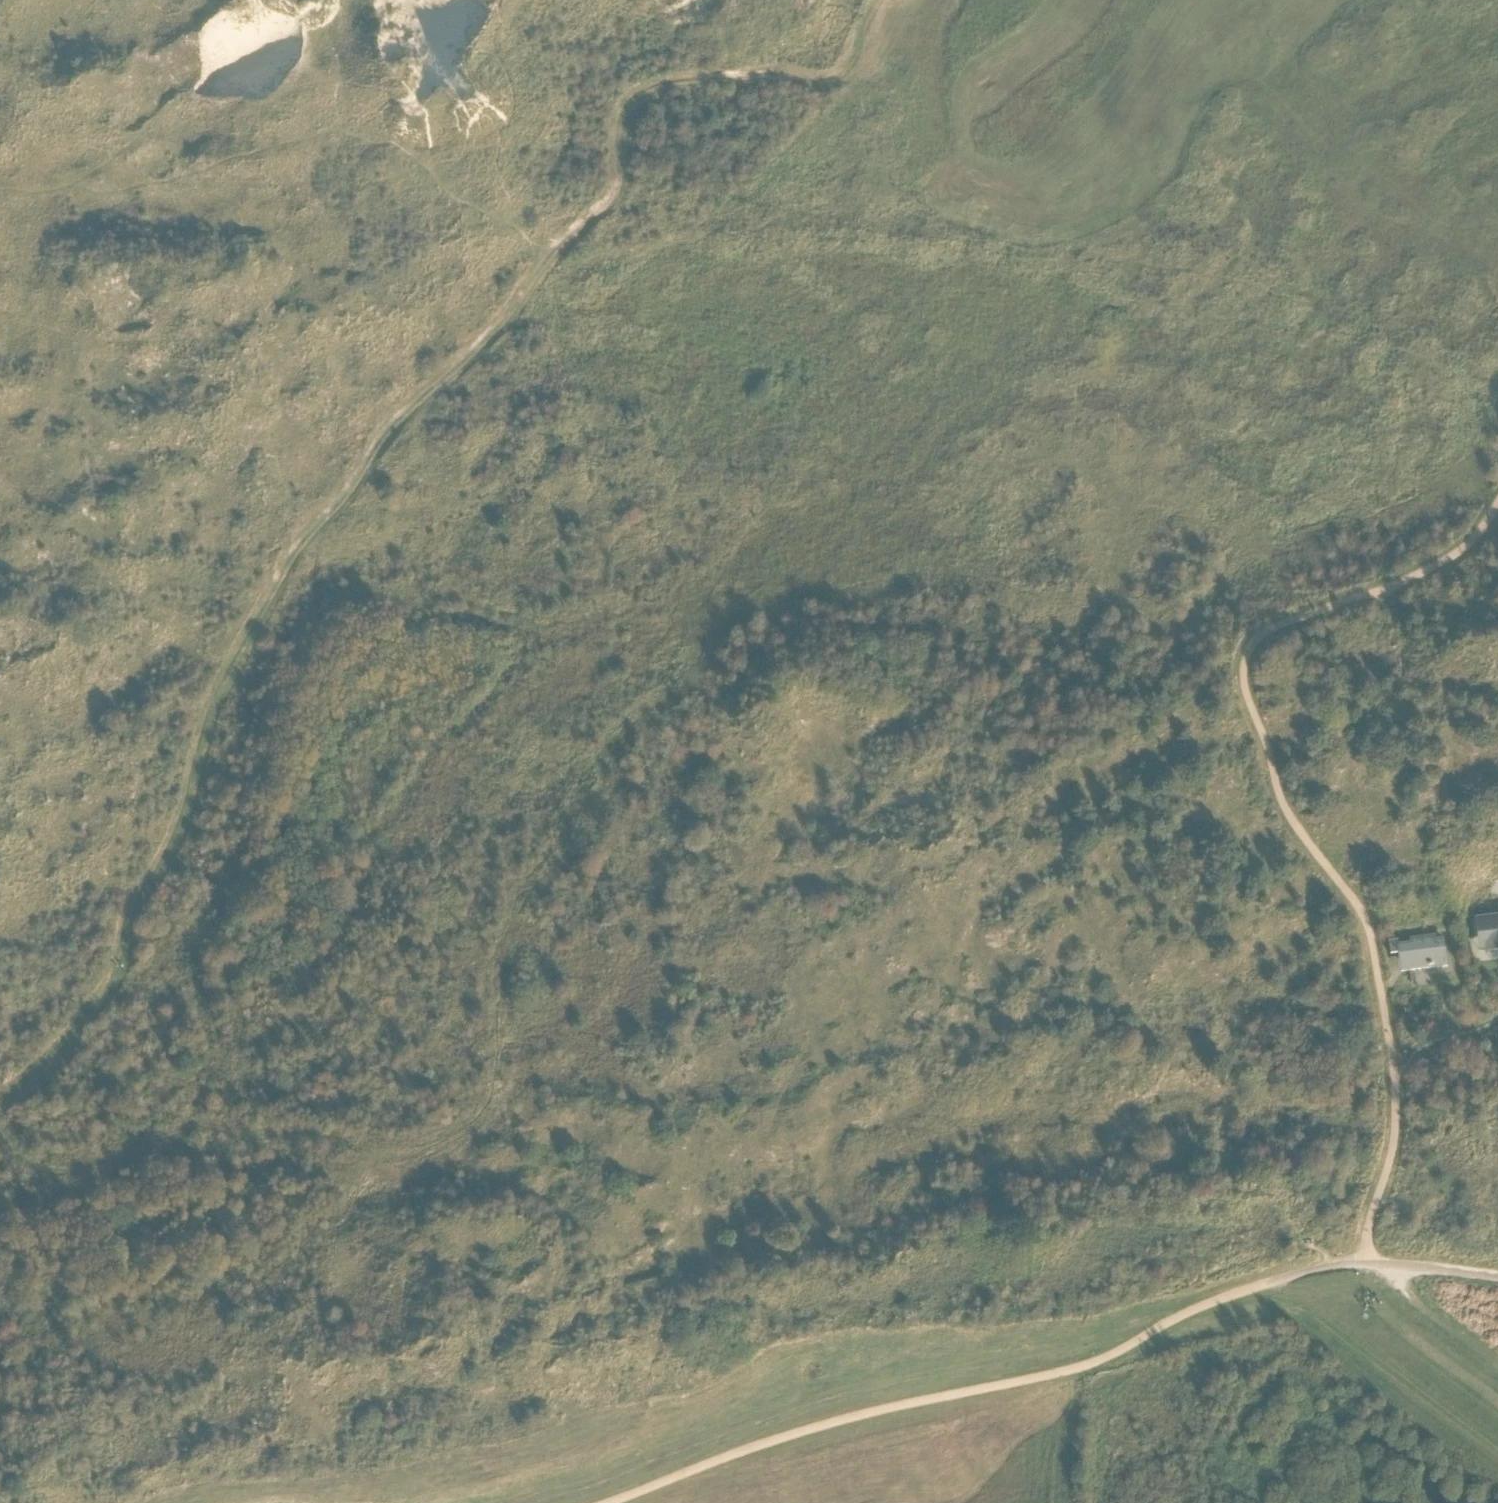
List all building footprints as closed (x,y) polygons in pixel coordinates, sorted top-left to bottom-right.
[(1483,938),(1488,937),(1489,950),(1497,949),(1497,917),(1481,919),(1483,938)] [(1399,954),(1399,959),(1406,958),(1408,972),(1447,967),(1443,940),(1436,940),(1435,936),(1410,940),(1410,943),(1399,945),(1399,941),(1389,942),(1391,955),(1399,954)]
